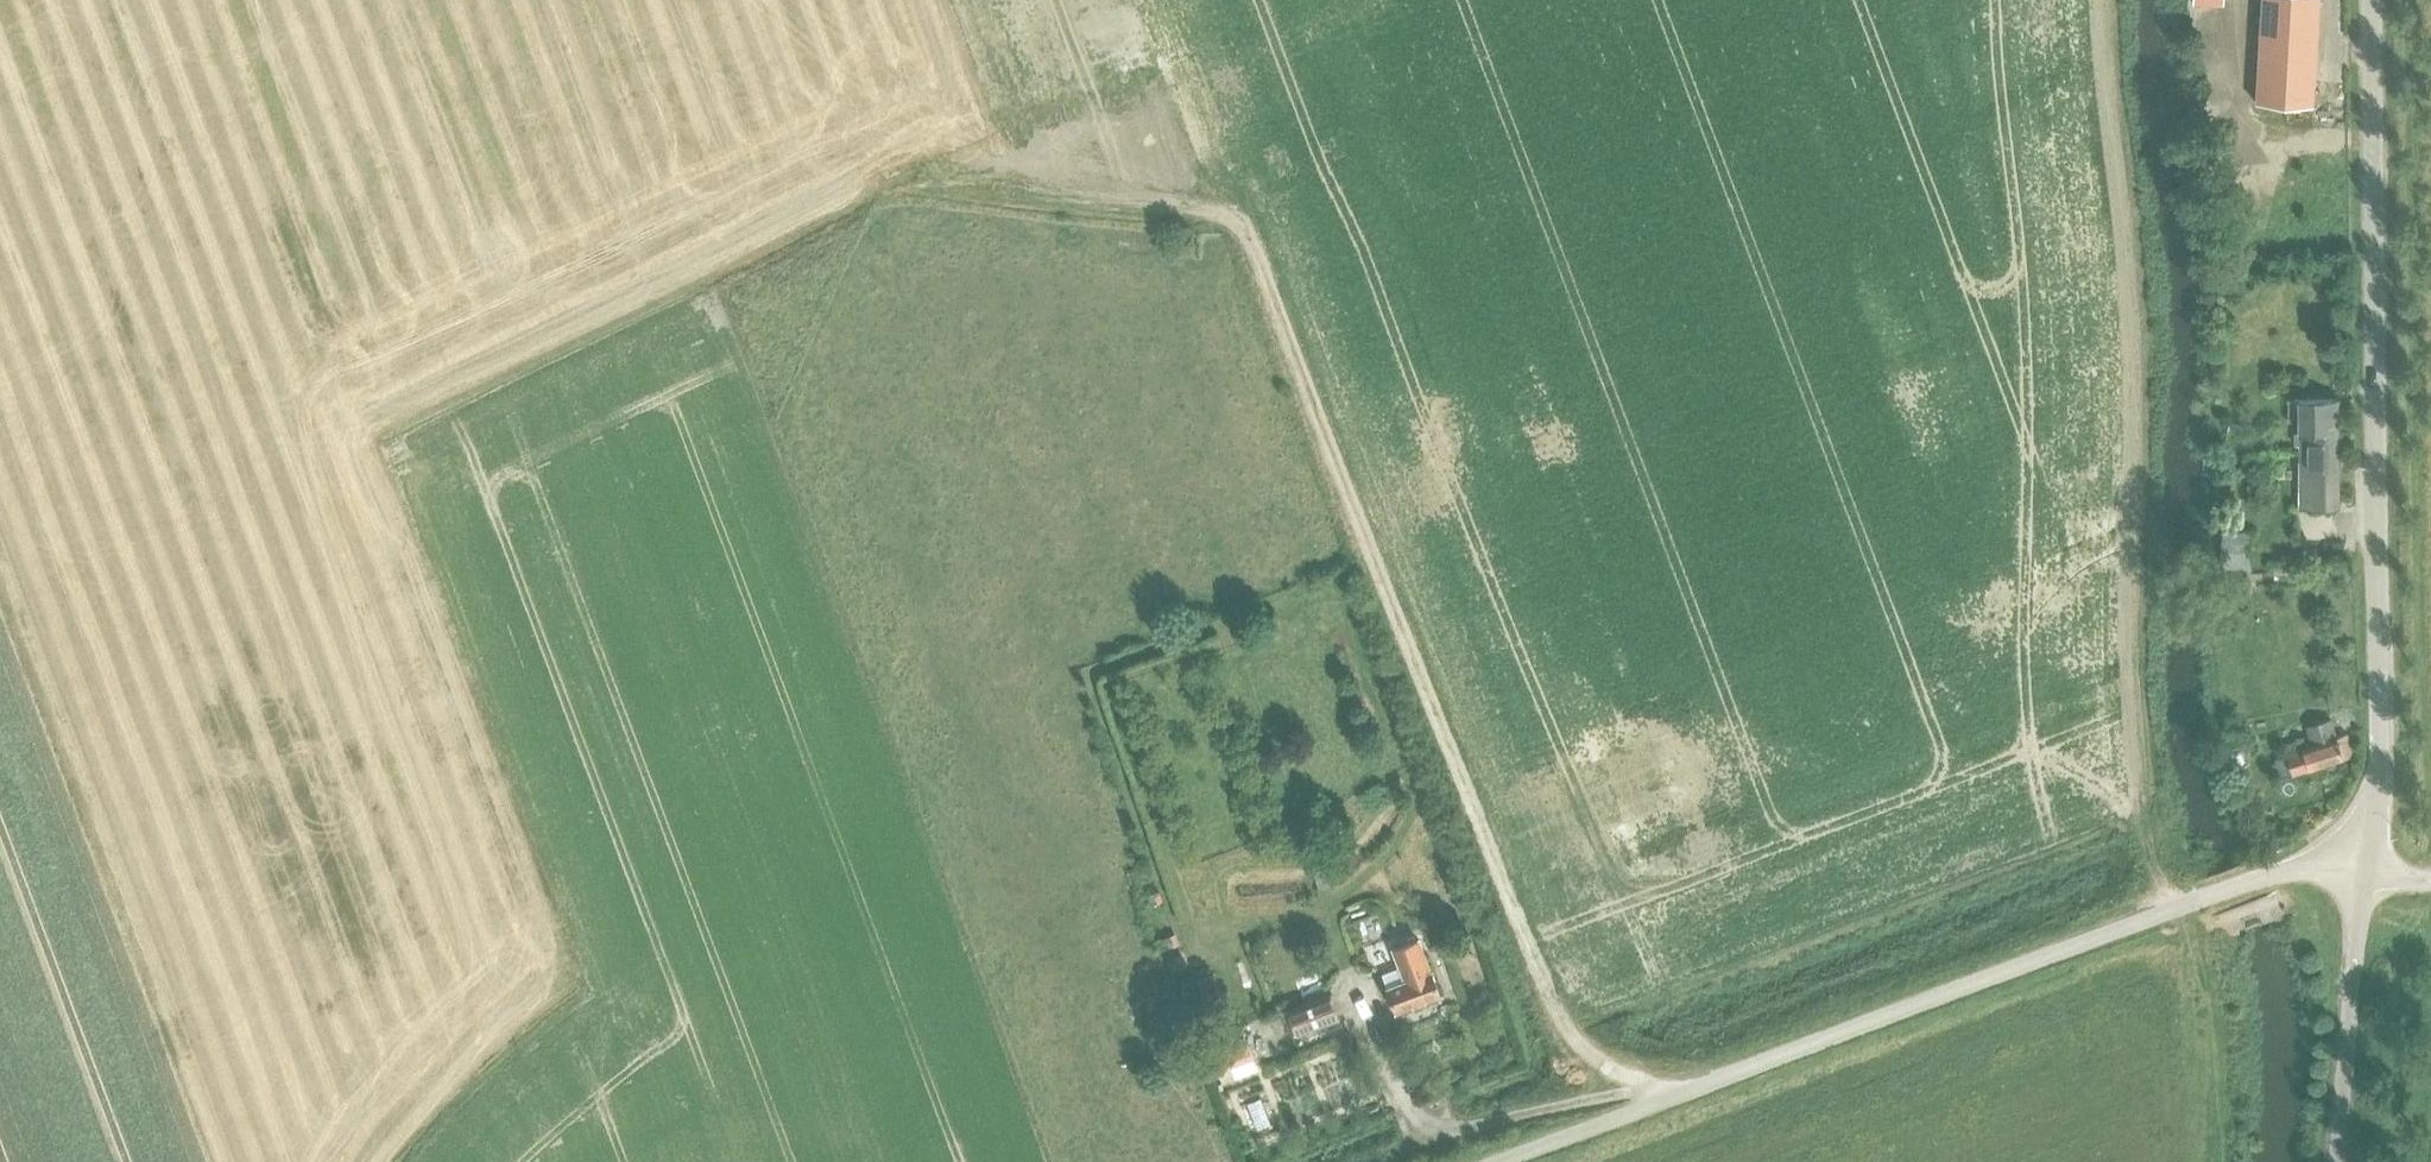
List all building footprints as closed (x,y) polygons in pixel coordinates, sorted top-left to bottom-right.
[(2256,101),(2313,105),(2320,0),(2262,0),(2256,101)] [(2217,281),(2233,282),(2233,271),(2218,270),(2217,281)] [(2352,506),(2352,484),(2338,485),(2338,398),(2295,398),(2295,404),(2299,404),(2300,432),(2300,506),(2352,506)] [(2226,532),(2225,573),(2252,573),(2253,533),(2226,532)] [(2312,744),(2286,753),(2286,754),(2274,757),(2280,777),(2292,773),(2292,774),(2354,754),(2347,733),(2337,736),(2331,716),(2306,725),(2312,744)] [(1420,938),(1394,948),(1401,966),(1383,973),(1397,1010),(1441,993),(1432,969),(1420,938)] [(1288,1008),(1298,1034),(1340,1018),(1330,992),(1288,1008)] [(1222,1070),(1232,1067),(1253,1059),(1244,1036),(1223,1044),(1229,1060),(1220,1063),(1222,1070)]
